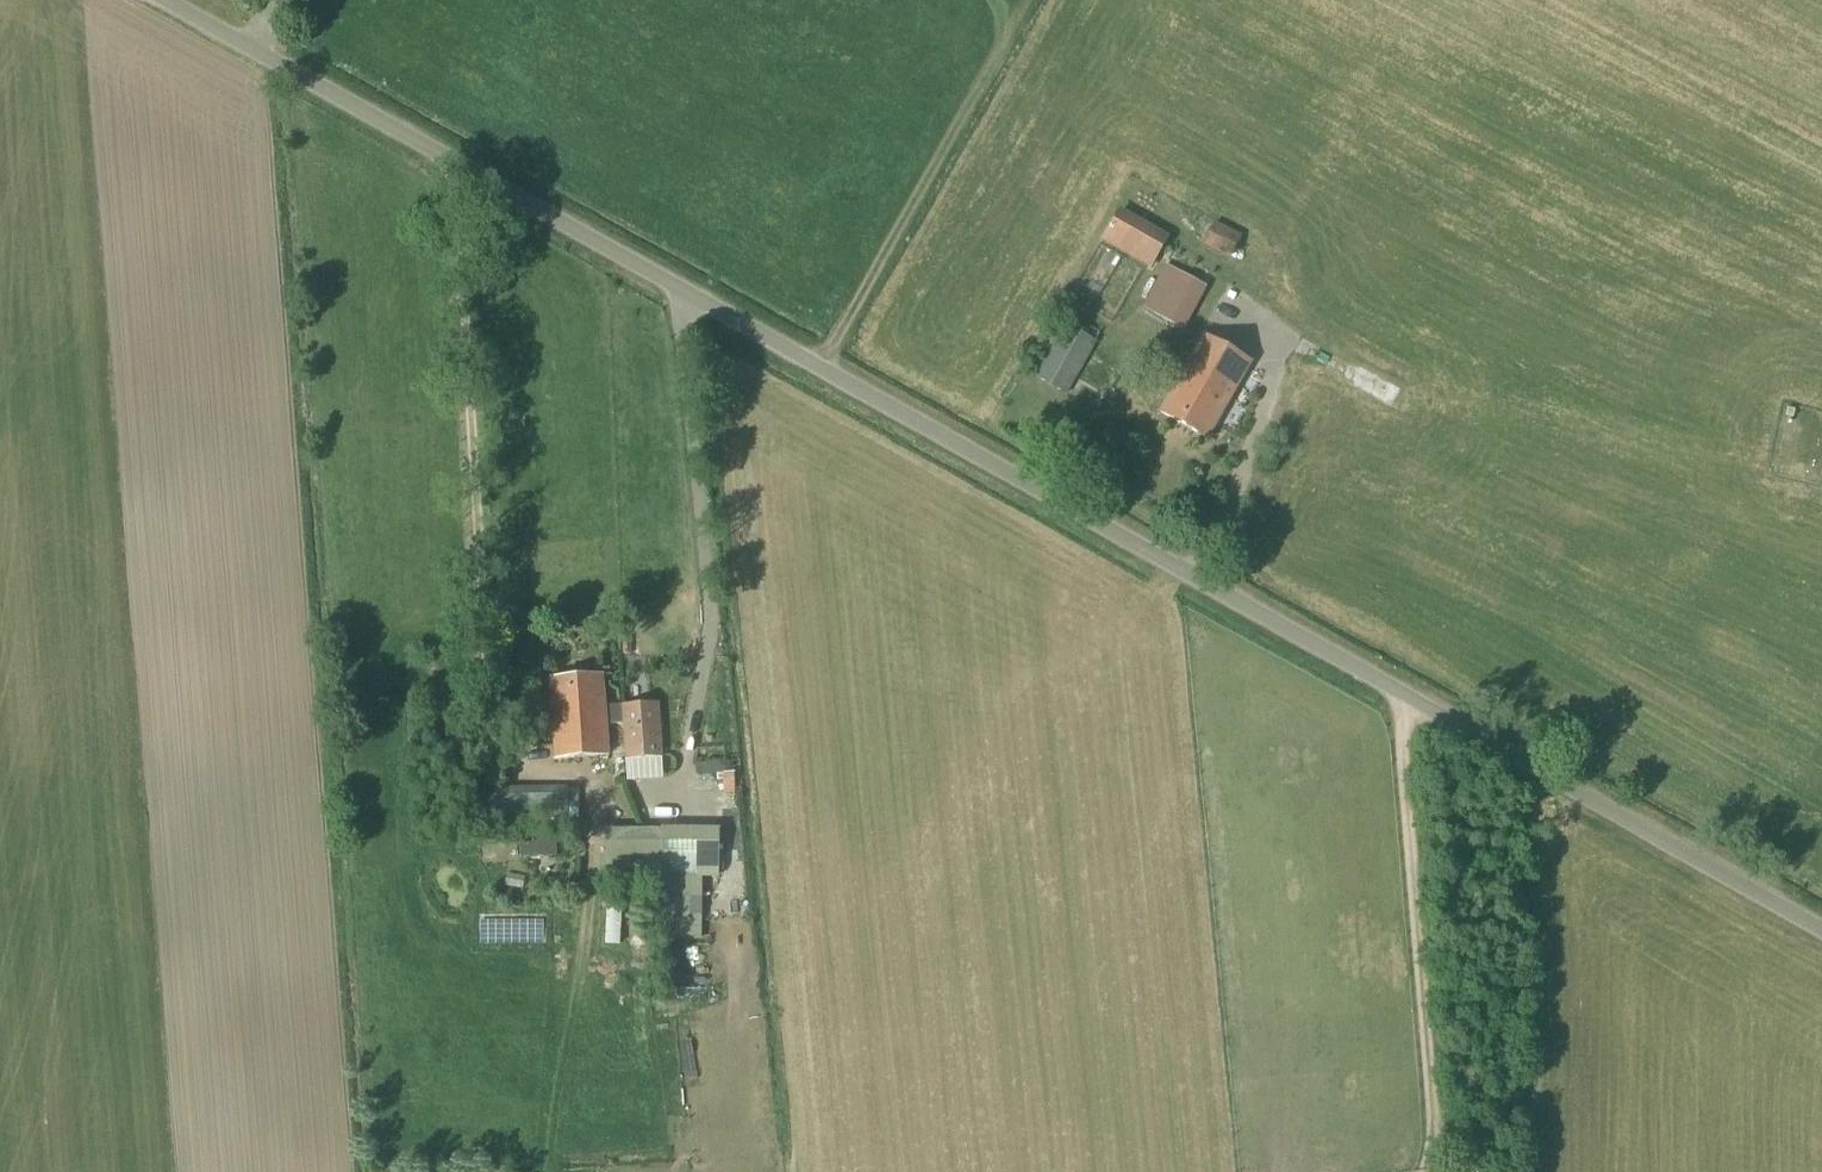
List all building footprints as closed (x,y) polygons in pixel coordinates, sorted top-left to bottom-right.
[(1115,213),(1099,241),(1148,269),(1164,241),(1115,213)] [(1229,258),(1241,236),(1215,222),(1203,244),(1229,258)] [(1160,262),(1137,304),(1184,330),(1207,287),(1160,262)] [(1065,395),(1098,342),(1063,324),(1032,375),(1065,395)] [(1203,441),(1247,363),(1204,338),(1159,416),(1203,441)] [(1794,418),(1795,410),(1787,408),(1785,416),(1794,418)] [(605,706),(603,676),(549,679),(554,759),(608,756),(607,726),(623,725),(625,762),(662,758),(658,702),(605,706)] [(643,831),(642,829),(604,829),(604,879),(643,879),(643,831)] [(701,879),(701,853),(701,833),(664,832),(664,830),(642,829),(643,831),(643,879),(661,879),(661,898),(701,898),(701,879)] [(523,859),(556,857),(556,842),(522,843),(523,859)]
